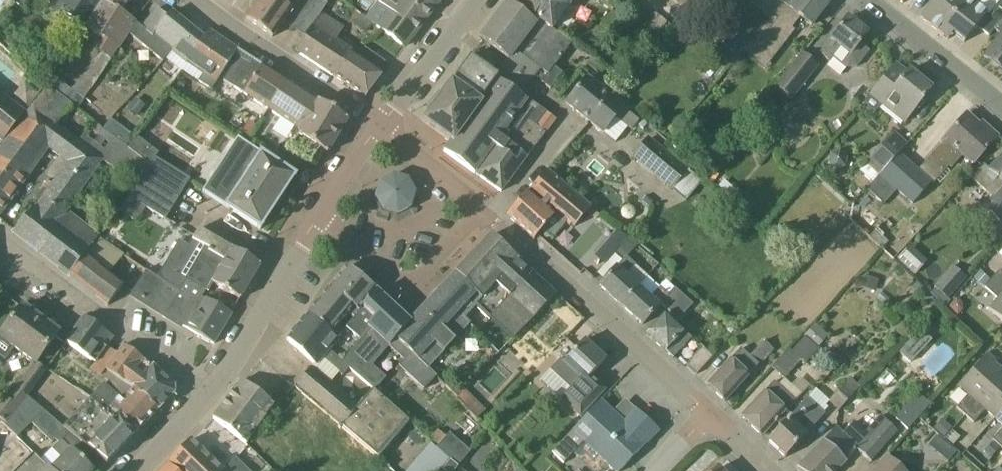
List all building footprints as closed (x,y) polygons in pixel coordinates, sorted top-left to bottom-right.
[(101,0),(52,0),(47,7),(59,15),(60,12),(72,21),(64,34),(73,40),(82,27),(83,28),(101,0)] [(71,91),(83,100),(124,42),(123,41),(135,23),(121,14),(130,0),(104,0),(86,27),(106,41),(98,52),(103,55),(71,91)] [(298,0),(259,0),(246,19),(273,37),(298,0)] [(385,62),(368,51),(365,49),(357,60),(349,55),(351,51),(337,41),(345,29),(321,13),(324,9),(311,0),(292,28),(305,37),(295,51),(365,97),(382,75),(378,72),(385,62)] [(440,0),(379,0),(365,18),(372,23),(404,47),(440,0)] [(552,28),(573,0),(512,0),(533,16),(534,15),(552,28)] [(639,19),(648,8),(637,0),(613,0),(639,19)] [(684,11),(693,0),(671,0),(684,11)] [(756,8),(752,4),(723,36),(726,39),(719,48),(731,57),(737,50),(741,52),(785,0),(761,0),(756,8)] [(829,3),(824,0),(785,0),(741,52),(765,71),(795,31),(791,28),(799,19),(810,27),(829,3)] [(966,0),(934,0),(920,18),(940,33),(966,0)] [(940,33),(944,36),(949,30),(964,42),(977,27),(990,37),(1001,21),(1001,0),(999,2),(996,0),(966,0),(940,33)] [(570,44),(564,39),(565,38),(552,28),(534,15),(533,16),(530,20),(507,3),(480,39),(508,59),(495,76),(498,78),(521,94),(522,93),(523,93),(541,70),(546,73),(540,82),(550,89),(562,73),(554,66),(570,44)] [(171,53),(192,28),(172,12),(168,17),(159,9),(142,27),(135,23),(123,41),(124,42),(129,34),(143,45),(163,62),(165,60),(166,61),(171,53)] [(860,43),(867,34),(848,18),(819,54),(829,63),(832,58),(846,70),(856,68),(870,51),(860,43)] [(990,37),(996,42),(984,57),(1001,71),(1001,21),(990,37)] [(237,50),(209,31),(204,38),(192,28),(171,53),(166,61),(181,72),(182,71),(211,90),(237,50)] [(498,78),(495,76),(482,66),(487,60),(475,51),(424,121),(451,141),(452,142),(490,85),(498,78)] [(792,96),(818,65),(804,54),(779,85),(792,96)] [(224,81),(234,88),(250,65),(239,57),(224,81)] [(605,69),(591,58),(585,66),(600,77),(605,69)] [(347,120),(262,65),(253,60),(250,65),(234,88),(254,101),(267,111),(299,132),(297,135),(299,136),(290,150),(311,164),(320,149),(327,154),(347,120)] [(888,113),(911,131),(940,95),(917,77),(914,79),(903,70),(891,85),(876,103),(871,110),(883,119),(888,113)] [(46,86),(48,87),(71,107),(73,106),(78,109),(85,101),(83,100),(71,91),(52,77),(47,84),(46,86)] [(603,133),(616,118),(632,131),(642,118),(626,105),(624,107),(588,77),(566,103),(603,133)] [(519,97),(521,94),(498,78),(490,85),(452,142),(451,141),(444,151),(501,192),(555,120),(527,99),(525,102),(519,97)] [(176,86),(181,89),(183,86),(185,87),(187,84),(180,80),(176,86)] [(57,125),(71,107),(48,87),(0,152),(0,215),(13,198),(15,200),(29,181),(27,179),(50,150),(68,164),(14,233),(57,266),(75,243),(55,229),(68,212),(103,163),(136,187),(143,176),(151,165),(95,123),(91,130),(89,128),(79,142),(57,125)] [(25,113),(0,92),(0,139),(3,142),(26,114),(25,113)] [(135,98),(127,108),(137,116),(145,105),(135,98)] [(997,137),(985,126),(983,129),(967,114),(940,144),(941,145),(918,170),(908,161),(906,162),(899,156),(909,145),(908,144),(888,166),(893,171),(897,174),(887,184),(895,191),(891,195),(908,211),(931,185),(932,185),(949,167),(951,170),(962,158),(971,166),(997,137)] [(872,183),(888,166),(908,144),(895,133),(860,172),(872,183)] [(723,145),(712,136),(704,145),(716,155),(723,145)] [(689,171),(648,137),(631,157),(672,191),(673,189),(687,201),(702,183),(688,172),(689,171)] [(260,229),(295,176),(238,139),(203,191),(260,229)] [(753,149),(763,157),(770,148),(760,140),(753,149)] [(846,168),(848,158),(840,151),(830,154),(827,164),(835,172),(846,168)] [(989,170),(983,164),(970,177),(991,198),(981,208),(1001,226),(1001,156),(989,170)] [(155,158),(151,165),(143,176),(176,197),(187,179),(185,177),(161,162),(156,158),(155,158)] [(598,217),(562,184),(547,171),(507,216),(534,240),(542,230),(553,239),(567,222),(575,228),(587,214),(595,221),(598,217)] [(394,173),(382,180),(376,195),(383,208),(398,213),(411,204),(414,190),(407,176),(394,173)] [(176,197),(143,176),(136,187),(128,197),(141,205),(146,208),(163,218),(176,197)] [(100,236),(68,212),(55,229),(75,243),(57,266),(108,306),(124,285),(109,275),(85,256),(98,238),(100,236)] [(187,279),(206,291),(210,283),(240,300),(260,265),(243,255),(198,229),(188,246),(179,240),(156,278),(179,291),(187,279)] [(885,235),(878,229),(869,238),(882,250),(888,243),(883,238),(885,235)] [(543,309),(556,295),(492,235),(456,273),(477,292),(482,297),(463,316),(470,324),(469,325),(498,354),(510,342),(543,309)] [(85,256),(109,275),(124,256),(98,238),(85,256)] [(621,305),(646,276),(626,258),(637,246),(629,238),(597,274),(604,281),(600,286),(621,305)] [(934,287),(936,289),(948,300),(968,279),(953,266),(934,287)] [(362,308),(376,291),(347,267),(331,287),(359,311),(353,318),(354,318),(346,327),(360,339),(369,329),(370,328),(368,326),(374,319),(362,308)] [(1000,269),(991,279),(1001,289),(1001,271),(1000,269)] [(214,344),(232,314),(206,300),(205,301),(202,299),(206,291),(187,279),(179,291),(156,278),(146,271),(132,293),(183,325),(183,326),(214,344)] [(984,287),(990,280),(980,271),(974,278),(976,280),(984,287)] [(453,342),(445,335),(463,316),(482,297),(477,292),(456,273),(410,323),(395,340),(427,369),(443,352),(453,342)] [(643,325),(660,306),(678,322),(693,305),(665,281),(659,288),(647,277),(648,277),(646,276),(621,305),(643,325)] [(861,289),(874,293),(878,281),(865,277),(861,289)] [(991,279),(990,280),(984,287),(984,288),(997,299),(988,309),(1001,321),(1001,289),(991,279)] [(349,314),(353,318),(359,311),(331,287),(309,314),(338,338),(345,330),(340,326),(349,314)] [(341,361),(342,362),(348,368),(375,390),(386,377),(373,366),(389,347),(404,362),(399,366),(423,390),(435,379),(430,374),(431,373),(427,369),(395,340),(410,323),(376,291),(362,308),(374,319),(368,326),(370,328),(369,329),(360,339),(341,361)] [(958,316),(963,310),(962,303),(957,298),(948,307),(958,316)] [(34,364),(35,365),(37,362),(58,333),(22,306),(0,336),(0,356),(6,360),(14,349),(34,364)] [(287,340),(316,366),(322,359),(339,373),(339,374),(342,376),(348,368),(342,362),(341,361),(330,351),(339,340),(338,339),(338,338),(309,314),(287,340)] [(99,343),(107,332),(85,316),(65,342),(95,364),(106,348),(99,343)] [(673,359),(679,353),(690,340),(664,317),(647,335),(665,351),(673,359)] [(784,380),(785,381),(801,363),(804,366),(818,350),(817,349),(829,337),(819,328),(821,326),(818,324),(816,325),(815,325),(804,338),(791,353),(788,350),(772,369),(784,380)] [(911,363),(932,340),(920,330),(919,329),(898,352),(911,363)] [(591,376),(605,361),(583,341),(564,362),(561,360),(551,371),(570,389),(560,401),(579,418),(605,390),(591,376)] [(725,402),(739,387),(758,367),(759,368),(774,350),(765,342),(750,359),(740,350),(707,385),(725,402)] [(697,375),(710,360),(713,357),(703,348),(704,347),(701,344),(696,349),(699,352),(686,365),(697,375)] [(139,391),(158,410),(174,393),(174,386),(153,367),(125,346),(118,356),(116,355),(106,370),(115,376),(135,389),(139,391)] [(95,364),(90,369),(101,376),(106,370),(116,355),(107,347),(106,348),(95,364)] [(1001,374),(1001,370),(985,356),(957,388),(967,397),(956,408),(965,416),(1001,374)] [(7,424),(27,397),(47,371),(37,362),(35,365),(34,364),(7,400),(2,396),(0,399),(0,420),(7,424)] [(312,367),(295,387),(300,391),(378,458),(409,423),(374,391),(360,407),(331,383),(312,366),(312,367)] [(109,382),(115,376),(106,370),(101,376),(109,382)] [(1001,410),(1001,374),(965,416),(974,424),(984,412),(993,420),(1001,410)] [(838,412),(860,388),(851,379),(829,403),(838,412)] [(213,419),(246,444),(272,405),(242,380),(213,419)] [(801,396),(785,381),(784,380),(779,386),(775,382),(741,417),(762,436),(775,422),(801,396)] [(139,391),(135,389),(123,401),(104,384),(90,400),(114,420),(118,416),(137,433),(158,410),(139,391)] [(908,430),(931,405),(918,394),(895,418),(908,430)] [(42,410),(27,397),(7,424),(5,426),(17,438),(32,423),(52,443),(55,441),(58,444),(55,446),(62,453),(48,468),(51,470),(94,470),(83,461),(92,452),(64,428),(64,429),(42,410)] [(825,415),(823,414),(807,399),(768,442),(785,458),(825,415)] [(107,464),(137,433),(118,416),(114,420),(90,400),(88,402),(87,401),(84,405),(85,406),(64,428),(92,452),(93,451),(107,464)] [(572,470),(598,470),(589,462),(597,453),(616,470),(621,470),(657,432),(636,412),(624,424),(600,401),(552,452),(572,470)] [(993,420),(1001,428),(1001,410),(993,420)] [(799,470),(837,470),(857,451),(859,452),(887,422),(881,417),(865,434),(854,423),(844,433),(837,427),(811,455),(797,469),(799,470)] [(952,429),(942,419),(934,429),(944,438),(952,429)] [(859,452),(871,463),(898,433),(887,422),(859,452)] [(1001,447),(1001,429),(992,440),(1001,448),(1001,447)] [(433,441),(439,445),(446,437),(440,433),(437,430),(431,439),(433,441)] [(448,459),(459,466),(470,452),(448,434),(446,437),(439,445),(437,447),(436,449),(439,451),(448,459)] [(193,442),(191,440),(168,464),(176,470),(248,470),(234,457),(223,469),(193,442)] [(999,449),(1000,448),(993,443),(985,452),(991,458),(991,457),(999,449)] [(947,445),(939,454),(948,462),(956,453),(947,445)] [(448,459),(439,451),(423,470),(438,470),(448,459)] [(41,461),(40,462),(33,455),(17,470),(51,470),(48,468),(41,461)] [(887,455),(873,470),(905,470),(887,455)] [(445,470),(454,470),(457,467),(450,461),(443,470),(445,470)]
